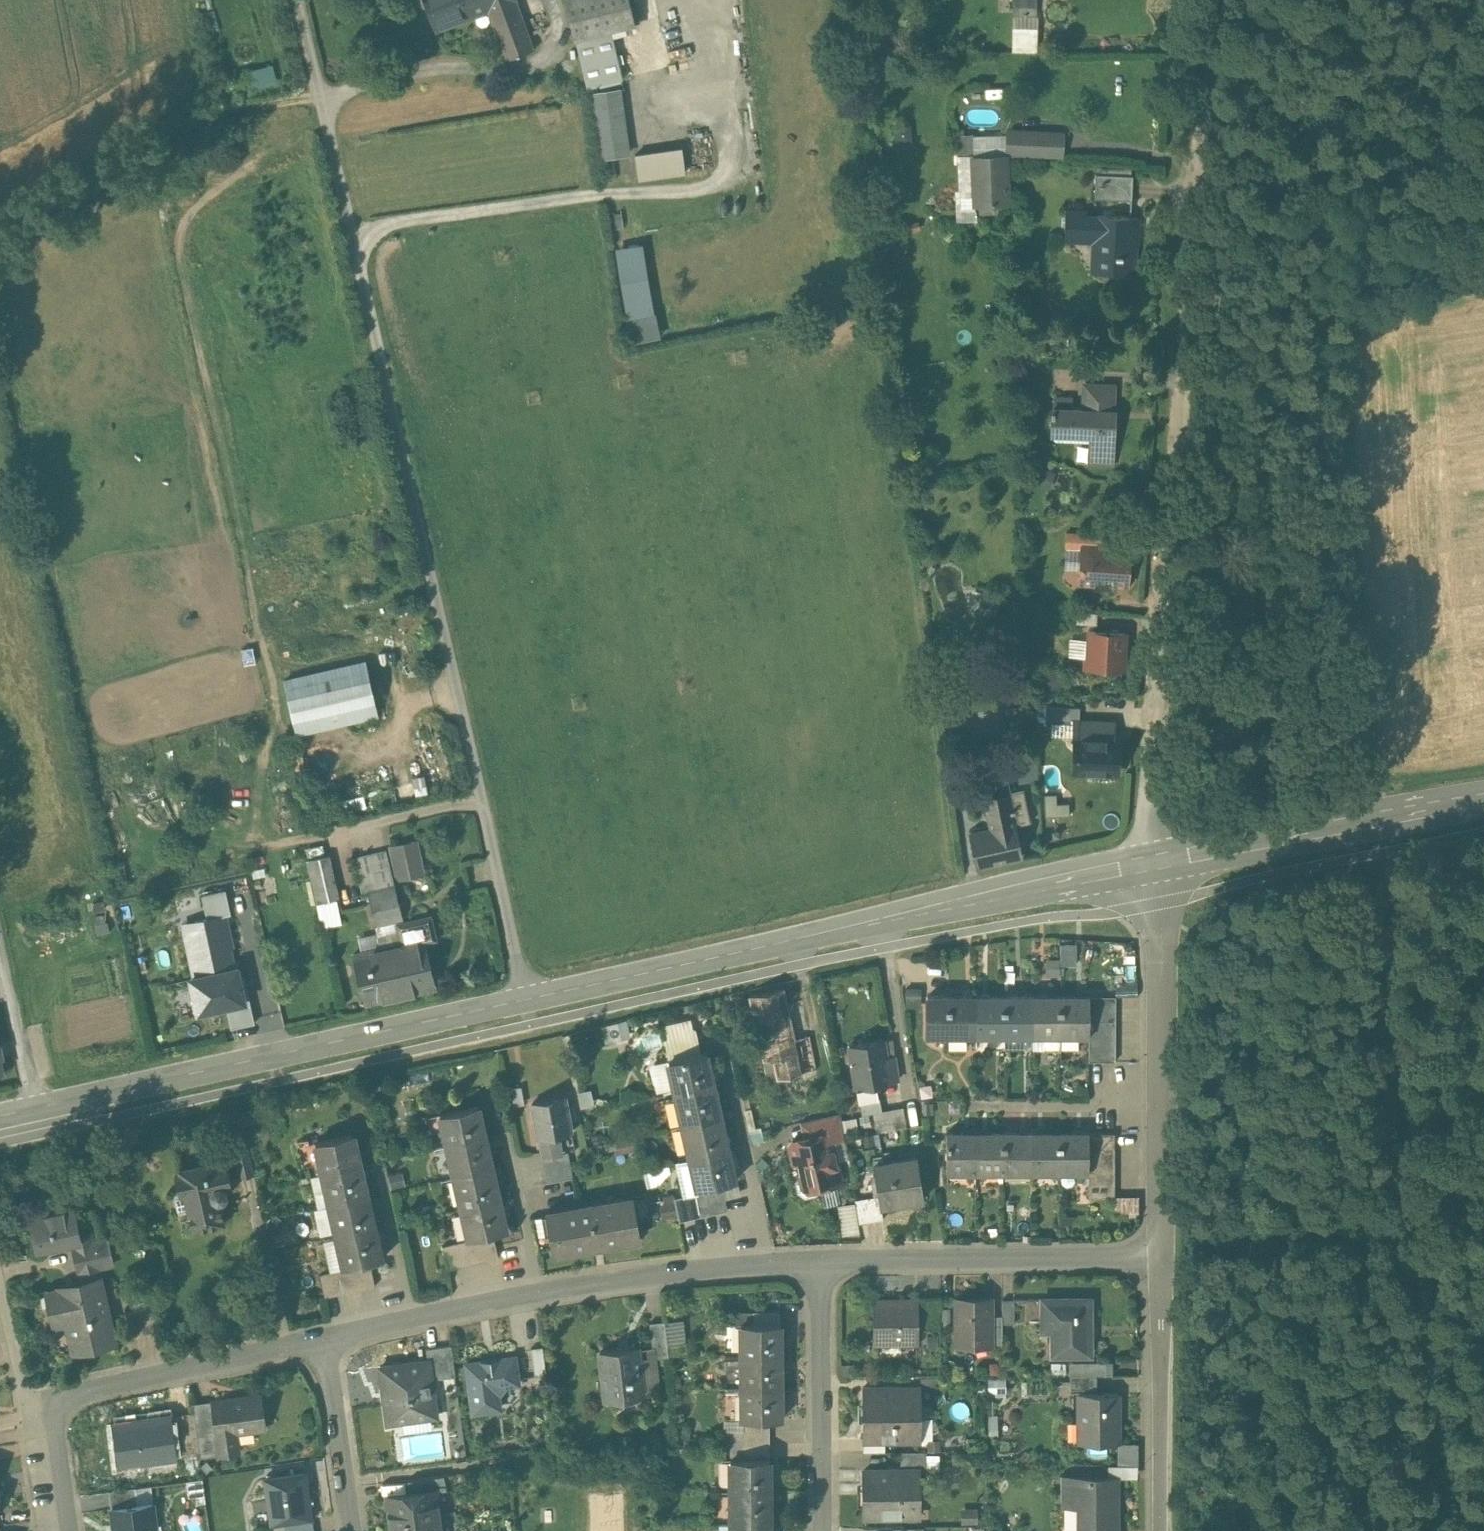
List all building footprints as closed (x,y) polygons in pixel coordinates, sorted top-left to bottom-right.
[(437,30),(488,11),(515,0),(426,0),(437,30)] [(533,48),(515,0),(488,11),(506,59),(533,48)] [(575,38),(609,29),(634,23),(628,0),(565,0),(575,38)] [(1014,15),(1040,14),(1039,0),(1014,0),(1014,15)] [(575,38),(583,70),(619,61),(609,29),(575,38)] [(276,62),(251,68),(256,87),(281,80),(276,62)] [(633,153),(620,87),(590,92),(602,159),(633,153)] [(1059,135),(1011,133),(1010,150),(1059,152),(1059,135)] [(644,176),(692,173),(691,146),(642,150),(644,176)] [(1006,157),(973,159),(975,213),(993,212),(992,201),(1008,200),(1006,157)] [(1135,174),(1096,173),(1094,199),(1134,201),(1135,174)] [(1142,214),(1065,212),(1065,243),(1090,244),(1090,275),(1141,276),(1142,214)] [(638,342),(667,336),(655,274),(626,279),(638,342)] [(1082,406),(1052,406),(1051,434),(1090,435),(1089,466),(1115,467),(1117,382),(1083,381),(1082,406)] [(1055,470),(1038,465),(1033,482),(1051,487),(1055,470)] [(1109,533),(1065,532),(1064,555),(1072,556),(1071,587),(1094,588),(1094,576),(1112,576),(1112,588),(1130,589),(1131,544),(1109,543),(1109,533)] [(1127,633),(1087,630),(1084,669),(1125,671),(1127,633)] [(368,661),(282,680),(294,737),(380,719),(368,661)] [(1074,706),(1045,706),(1045,726),(1073,727),(1074,706)] [(1122,739),(1115,739),(1115,721),(1077,720),(1076,738),(1070,738),(1069,773),(1121,774),(1122,739)] [(1007,792),(984,797),(992,829),(970,833),(977,867),(1021,857),(1007,792)] [(416,842),(391,847),(394,863),(402,861),(404,870),(421,866),(416,842)] [(369,894),(391,889),(389,880),(391,874),(386,851),(355,859),(363,895),(369,894)] [(340,921),(325,855),(307,859),(316,902),(325,924),(340,921)] [(391,889),(369,894),(376,923),(402,917),(395,888),(391,889)] [(224,914),(193,921),(194,928),(185,930),(188,944),(195,976),(232,968),(227,944),(227,943),(225,935),(229,934),(224,914)] [(424,939),(353,955),(365,1003),(435,987),(424,939)] [(195,976),(190,977),(195,999),(200,998),(202,1010),(244,1001),(237,967),(232,968),(195,976)] [(909,1005),(923,1006),(926,988),(911,986),(909,1005)] [(783,987),(749,995),(757,1029),(791,1022),(783,987)] [(976,996),(927,996),(928,1035),(976,1035),(976,996)] [(1004,996),(976,996),(976,1035),(1004,1035),(1004,996)] [(1032,996),(1004,996),(1004,1035),(1032,1035),(1032,996)] [(1060,996),(1032,996),(1032,1035),(1044,1035),(1060,1035),(1060,996)] [(1089,996),(1060,996),(1060,1035),(1079,1035),(1089,1035),(1089,1021),(1089,1009),(1089,996)] [(1115,996),(1089,996),(1089,1009),(1115,1009),(1115,996)] [(1115,1009),(1089,1009),(1089,1021),(1115,1021),(1115,1009)] [(1115,1021),(1089,1021),(1089,1035),(1115,1035),(1115,1021)] [(791,1022),(757,1029),(763,1059),(773,1057),(798,1051),(795,1037),(791,1022)] [(809,1034),(795,1037),(798,1051),(799,1056),(802,1071),(816,1068),(809,1034)] [(1060,1035),(1044,1035),(1044,1049),(1060,1049),(1060,1048),(1060,1035)] [(1079,1035),(1060,1035),(1060,1048),(1079,1048),(1079,1035)] [(1115,1035),(1089,1035),(1089,1047),(1115,1047),(1115,1035)] [(883,1039),(849,1045),(858,1100),(878,1097),(876,1083),(898,1079),(895,1060),(887,1062),(883,1039)] [(1115,1047),(1089,1047),(1089,1061),(1115,1061),(1115,1047)] [(706,1051),(668,1060),(675,1091),(713,1083),(706,1051)] [(798,1051),(773,1057),(777,1078),(802,1073),(802,1071),(799,1056),(798,1051)] [(713,1084),(675,1093),(682,1124),(720,1116),(713,1084)] [(565,1096),(532,1102),(538,1137),(559,1134),(572,1131),(565,1096)] [(478,1105),(440,1113),(447,1144),(485,1136),(478,1105)] [(903,1106),(873,1111),(876,1131),(906,1126),(903,1106)] [(840,1112),(811,1119),(815,1134),(828,1131),(831,1143),(845,1140),(840,1112)] [(720,1116),(682,1124),(690,1158),(728,1149),(720,1116)] [(828,1131),(815,1134),(811,1119),(800,1121),(803,1137),(793,1139),(790,1144),(793,1159),(798,1162),(801,1174),(796,1181),(798,1191),(806,1196),(815,1193),(820,1186),(836,1183),(839,1178),(836,1164),(839,1160),(837,1154),(833,1151),(831,1143),(828,1131)] [(975,1132),(946,1132),(946,1171),(975,1171),(975,1132)] [(1003,1132),(975,1132),(975,1171),(1003,1171),(1003,1132)] [(1031,1132),(1003,1132),(1003,1171),(1031,1171),(1031,1132)] [(1059,1132),(1031,1132),(1031,1171),(1059,1171),(1059,1132)] [(1088,1132),(1059,1132),(1059,1171),(1088,1171),(1088,1158),(1088,1145),(1088,1132)] [(1115,1132),(1088,1132),(1088,1145),(1114,1145),(1115,1132)] [(353,1133),(315,1141),(322,1173),(360,1164),(353,1133)] [(559,1134),(538,1137),(542,1155),(562,1151),(559,1134)] [(485,1136),(447,1144),(454,1176),(492,1167),(485,1136)] [(247,1145),(232,1148),(239,1178),(254,1174),(247,1145)] [(1114,1145),(1088,1145),(1088,1158),(1115,1158),(1114,1145)] [(728,1149),(690,1158),(697,1189),(709,1186),(721,1184),(735,1181),(728,1149)] [(562,1151),(542,1155),(547,1182),(572,1177),(567,1150),(562,1151)] [(917,1156),(873,1163),(878,1195),(880,1205),(881,1204),(923,1198),(917,1156)] [(1115,1158),(1088,1158),(1088,1171),(1114,1171),(1115,1158)] [(210,1162),(178,1169),(179,1173),(175,1174),(179,1193),(179,1194),(188,1192),(191,1208),(188,1209),(188,1210),(192,1230),(224,1223),(219,1200),(224,1199),(227,1193),(226,1187),(231,1185),(226,1162),(211,1166),(210,1162)] [(360,1164),(322,1173),(329,1204),(367,1195),(360,1164)] [(492,1167),(454,1176),(461,1207),(499,1198),(492,1167)] [(1088,1171),(1088,1184),(1114,1184),(1114,1171),(1088,1171)] [(721,1184),(709,1186),(710,1190),(715,1213),(728,1210),(721,1184)] [(1114,1184),(1088,1184),(1088,1197),(1114,1197),(1114,1184)] [(710,1190),(698,1192),(703,1216),(715,1213),(710,1190)] [(188,1192),(179,1194),(179,1193),(178,1193),(176,1194),(176,1193),(175,1194),(175,1195),(176,1194),(176,1196),(175,1197),(175,1198),(176,1197),(178,1208),(177,1208),(178,1209),(179,1209),(179,1211),(179,1212),(180,1212),(180,1211),(187,1210),(188,1210),(188,1209),(191,1208),(188,1192)] [(703,1216),(698,1192),(686,1194),(691,1218),(703,1216)] [(686,1194),(674,1197),(679,1220),(691,1218),(686,1194)] [(367,1195),(329,1204),(335,1230),(337,1235),(374,1226),(367,1195)] [(878,1195),(855,1198),(858,1222),(883,1218),(881,1204),(880,1205),(878,1195)] [(633,1197),(546,1212),(553,1252),(640,1237),(633,1197)] [(499,1198),(461,1207),(468,1238),(493,1233),(506,1229),(499,1198)] [(329,1204),(318,1207),(315,1210),(316,1216),(320,1217),(323,1233),(335,1230),(329,1204)] [(74,1207),(49,1212),(48,1208),(29,1212),(35,1242),(53,1237),(54,1244),(80,1238),(74,1207)] [(374,1226),(337,1235),(338,1240),(344,1267),(370,1261),(382,1258),(374,1226)] [(493,1233),(480,1236),(485,1259),(498,1256),(493,1233)] [(468,1238),(473,1262),(485,1259),(480,1236),(468,1238)] [(108,1238),(96,1241),(73,1247),(78,1270),(102,1265),(114,1263),(108,1238)] [(468,1238),(455,1241),(460,1265),(473,1262),(468,1238)] [(338,1240),(326,1243),(332,1270),(344,1267),(338,1240)] [(455,1241),(442,1244),(447,1268),(460,1265),(455,1241)] [(370,1261),(357,1264),(362,1287),(375,1285),(370,1261)] [(357,1264),(344,1267),(350,1290),(362,1287),(357,1264)] [(344,1267),(332,1270),(337,1293),(350,1290),(344,1267)] [(332,1270),(319,1273),(324,1296),(337,1293),(332,1270)] [(100,1277),(59,1287),(59,1289),(45,1292),(53,1325),(66,1322),(73,1351),(114,1342),(100,1277)] [(1090,1298),(1042,1299),(1042,1321),(1052,1321),(1052,1354),(1090,1354),(1090,1298)] [(916,1299),(875,1299),(875,1342),(916,1342),(916,1299)] [(990,1299),(956,1299),(956,1301),(957,1301),(957,1336),(956,1336),(956,1338),(989,1338),(990,1338),(990,1336),(989,1336),(989,1315),(989,1301),(990,1301),(990,1299)] [(1014,1323),(1014,1299),(1002,1299),(1002,1314),(1002,1323),(1014,1323)] [(780,1310),(754,1311),(754,1323),(780,1322),(780,1310)] [(1002,1314),(989,1315),(989,1336),(990,1336),(990,1338),(989,1338),(989,1344),(1002,1344),(1002,1323),(1002,1314)] [(664,1321),(649,1322),(653,1357),(668,1355),(664,1321)] [(754,1323),(741,1323),(741,1355),(780,1354),(780,1322),(754,1323)] [(451,1344),(426,1348),(427,1360),(429,1359),(432,1379),(456,1376),(451,1344)] [(637,1346),(599,1351),(605,1400),(643,1395),(637,1346)] [(780,1386),(780,1354),(741,1355),(741,1387),(780,1386)] [(517,1382),(514,1356),(467,1362),(473,1411),(500,1407),(498,1393),(506,1384),(517,1382)] [(427,1360),(380,1366),(383,1387),(387,1387),(391,1419),(387,1420),(388,1422),(436,1415),(436,1413),(431,1414),(428,1395),(434,1394),(432,1379),(429,1359),(427,1360)] [(1096,1374),(1070,1374),(1070,1388),(1096,1388),(1096,1374)] [(780,1386),(741,1387),(742,1419),(769,1419),(781,1418),(780,1386)] [(920,1386),(862,1387),(863,1439),(885,1439),(921,1439),(920,1386)] [(1118,1392),(1078,1392),(1078,1421),(1082,1421),(1082,1442),(1118,1442),(1118,1392)] [(261,1394),(212,1401),(219,1454),(238,1452),(235,1432),(265,1427),(261,1394)] [(212,1401),(192,1403),(199,1454),(200,1457),(219,1454),(212,1401)] [(193,1412),(170,1415),(175,1457),(199,1454),(193,1412)] [(170,1415),(114,1423),(120,1464),(175,1457),(170,1415)] [(769,1432),(769,1419),(742,1419),(742,1433),(769,1432)] [(885,1439),(863,1439),(863,1451),(885,1451),(885,1439)] [(925,1471),(925,1450),(900,1451),(900,1470),(919,1470),(919,1471),(925,1471)] [(764,1458),(730,1458),(730,1490),(769,1490),(769,1458),(767,1458),(764,1458)] [(900,1470),(863,1470),(863,1515),(919,1514),(919,1471),(919,1470),(900,1470)] [(306,1472),(264,1478),(270,1524),(287,1521),(311,1518),(312,1518),(306,1472)] [(444,1474),(408,1479),(410,1492),(435,1488),(435,1489),(446,1488),(444,1474)] [(1062,1476),(1062,1499),(1082,1505),(1081,1530),(1116,1530),(1116,1495),(1118,1495),(1118,1476),(1062,1476)] [(135,1488),(109,1491),(111,1509),(137,1505),(135,1488)] [(410,1492),(387,1495),(391,1522),(439,1515),(435,1489),(435,1488),(410,1492)] [(730,1490),(730,1491),(730,1523),(769,1523),(770,1522),(769,1490),(730,1490)] [(111,1509),(114,1530),(156,1530),(153,1503),(137,1505),(111,1509)] [(391,1522),(392,1530),(441,1530),(439,1515),(391,1522)] [(287,1521),(288,1530),(313,1530),(311,1518),(287,1521)] [(730,1523),(731,1530),(770,1530),(769,1523),(730,1523)]
